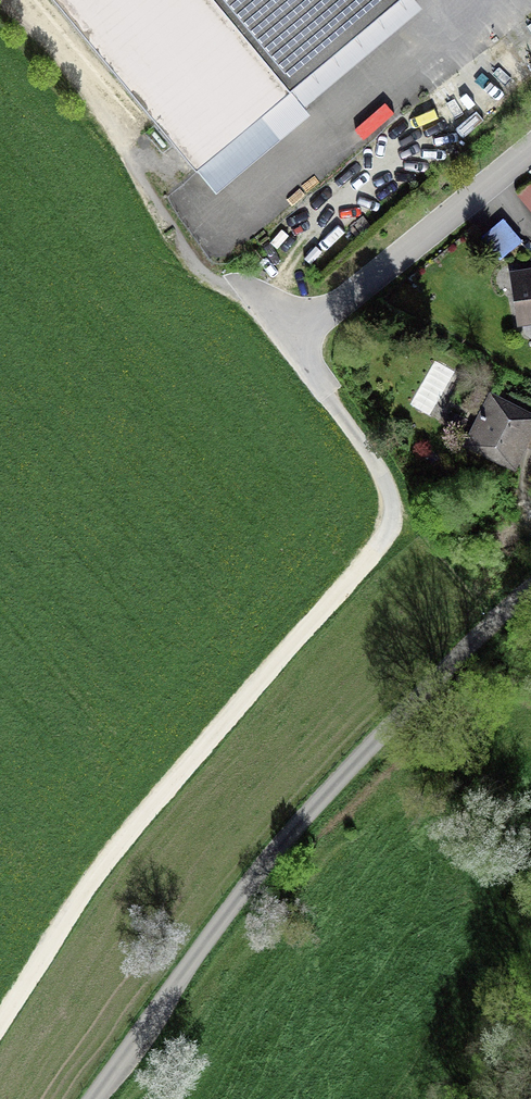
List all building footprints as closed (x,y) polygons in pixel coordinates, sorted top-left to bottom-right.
[(208,184),(421,6),(416,0),(55,0),(208,184)] [(521,203),(530,214),(530,195),(521,203)] [(501,257),(518,242),(500,221),(483,237),(501,257)] [(510,275),(518,324),(530,322),(530,271),(510,275)] [(512,470),(530,433),(530,416),(488,394),(472,424),(455,415),(447,431),(464,440),(462,444),(512,470)]
